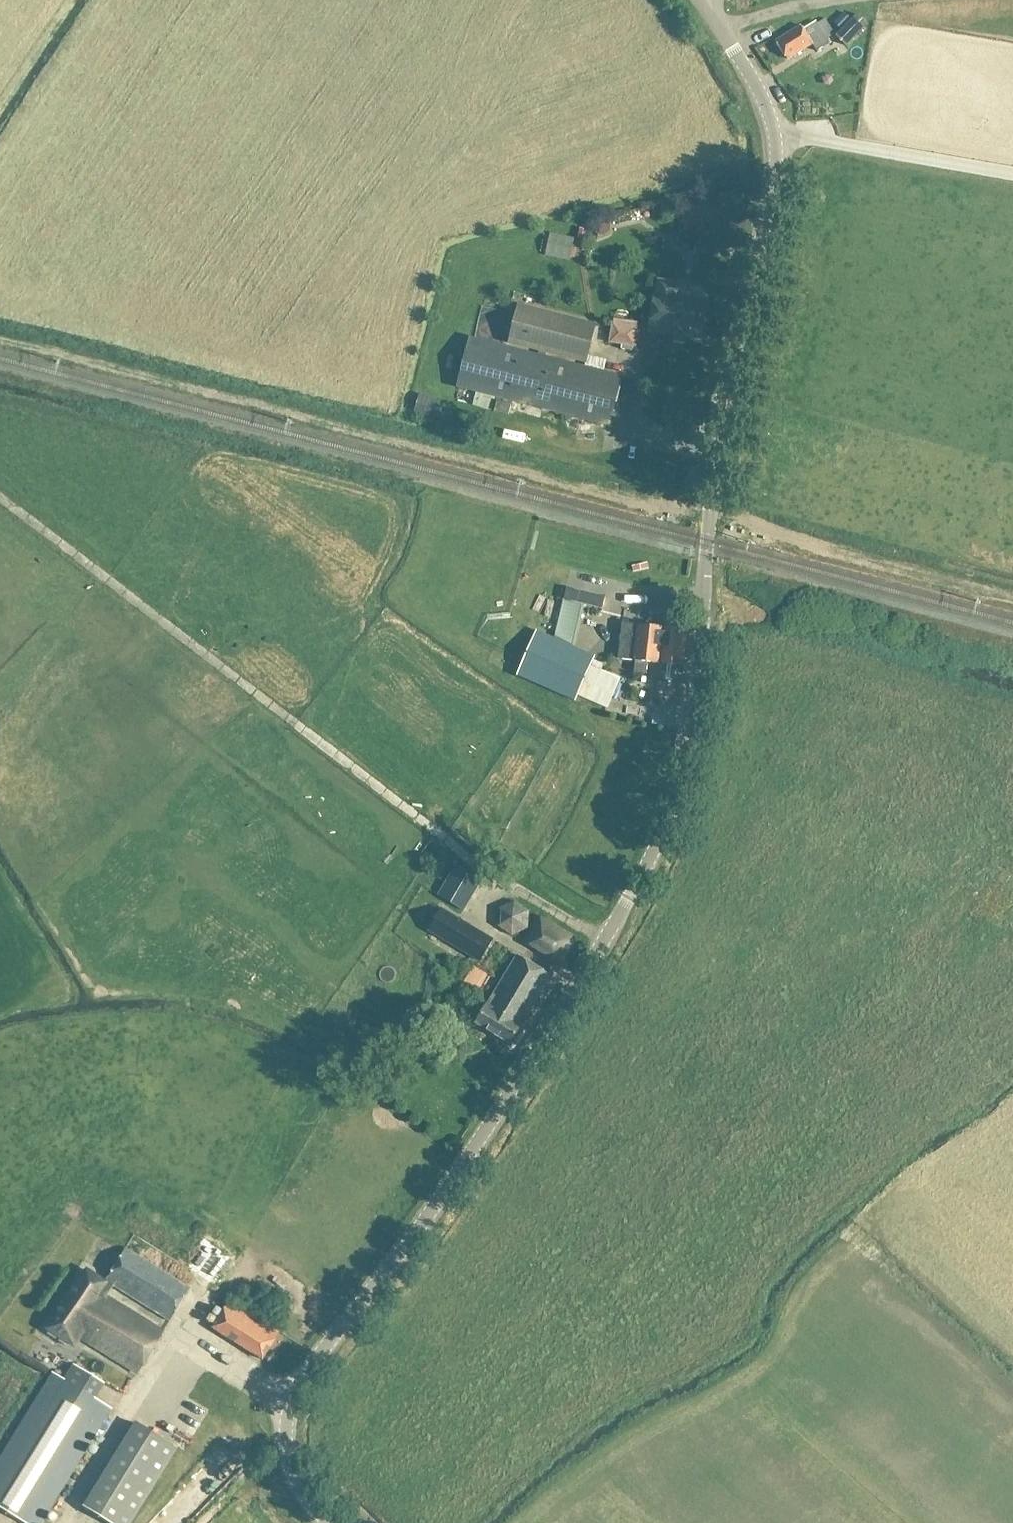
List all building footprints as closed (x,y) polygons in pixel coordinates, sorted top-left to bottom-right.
[(867,24),(856,13),(835,36),(846,47),(867,24)] [(825,18),(817,23),(815,21),(802,28),(800,25),(776,41),(787,59),(811,44),(816,51),(829,43),(826,39),(835,33),(825,18)] [(609,227),(604,213),(589,219),(594,233),(609,227)] [(656,294),(655,294),(649,330),(673,334),(672,339),(685,341),(686,336),(701,338),(706,302),(675,297),(677,283),(658,280),(656,294)] [(469,337),(456,387),(460,388),(457,403),(469,404),(469,406),(475,407),(480,393),(580,418),(576,435),(589,439),(594,421),(607,425),(619,375),(545,357),(546,352),(585,361),(594,323),(518,304),(509,342),(539,350),(537,355),(469,337)] [(617,331),(614,348),(637,352),(639,335),(617,331)] [(510,404),(496,401),(493,411),(507,414),(510,404)] [(630,568),(645,564),(642,554),(627,558),(630,568)] [(582,586),(578,601),(594,606),(599,591),(582,586)] [(618,659),(635,660),(634,671),(646,672),(647,661),(683,665),(686,628),(622,623),(618,659)] [(605,624),(604,643),(613,643),(614,624),(605,624)] [(620,678),(591,665),(594,657),(535,631),(516,675),(575,701),(578,694),(607,707),(620,678)] [(491,646),(487,653),(507,664),(510,657),(491,646)] [(458,864),(446,882),(438,895),(462,910),(482,880),(458,864)] [(499,904),(499,926),(524,925),(524,903),(499,904)] [(559,962),(574,938),(539,917),(525,941),(559,962)] [(480,965),(494,944),(465,924),(450,945),(480,965)] [(486,1005),(475,1022),(510,1043),(521,1026),(551,975),(517,955),(486,1005)] [(188,1288),(124,1247),(103,1281),(84,1269),(45,1328),(72,1345),(78,1336),(136,1372),(161,1332),(104,1297),(111,1285),(168,1320),(188,1288)] [(261,1359),(278,1332),(227,1300),(210,1327),(261,1359)] [(0,1456),(0,1508),(25,1522),(38,1522),(53,1500),(109,1408),(52,1373),(0,1456)] [(207,1377),(192,1396),(199,1402),(214,1383),(207,1377)] [(175,1447),(134,1421),(82,1505),(111,1522),(128,1522),(175,1447)] [(214,1522),(236,1522),(238,1521),(227,1510),(214,1522)]
